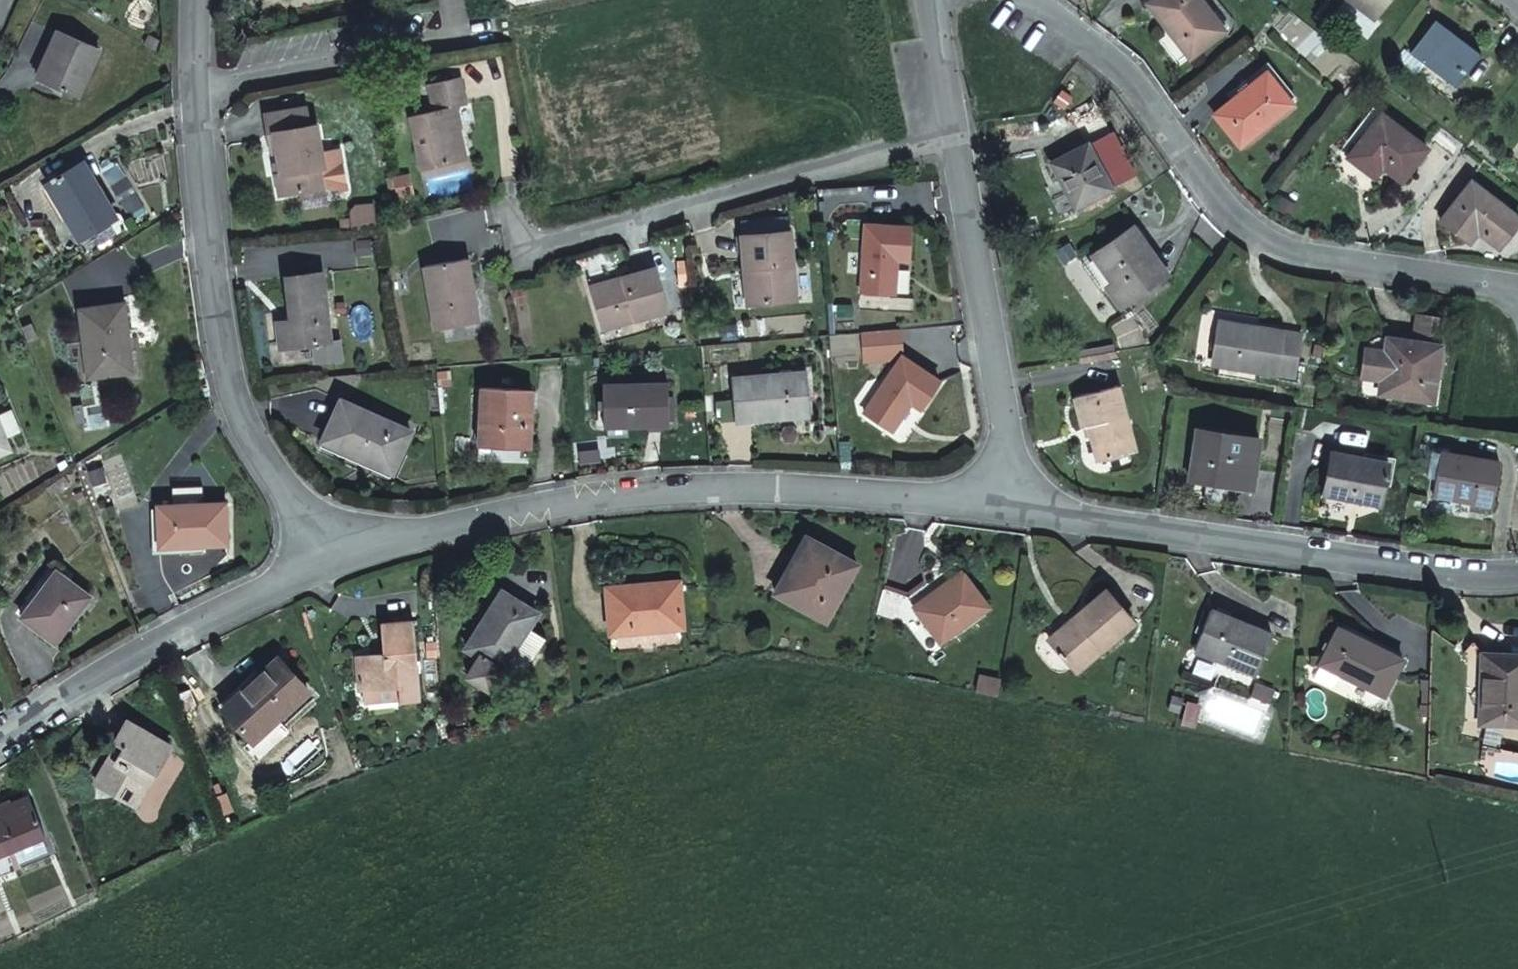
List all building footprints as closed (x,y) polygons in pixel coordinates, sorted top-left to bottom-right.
[(1152,14),(1192,68),(1228,41),(1197,0),(1172,0),(1152,14)] [(1361,4),(1358,9),(1385,28),(1405,0),(1355,0),(1361,4)] [(96,49),(55,31),(34,78),(75,96),(96,49)] [(1489,66),(1446,34),(1424,66),(1466,98),(1489,66)] [(456,79),(454,80),(426,88),(432,113),(409,120),(423,172),(460,162),(453,133),(459,130),(453,109),(463,105),(456,79)] [(1300,115),(1274,84),(1223,127),(1248,160),(1300,115)] [(276,179),(282,201),(328,192),(333,191),(339,194),(347,193),(338,153),(320,157),(314,129),(308,130),(304,113),(263,121),(271,158),(278,157),(281,172),(282,178),(276,179)] [(1359,153),(1369,160),(1394,125),(1384,118),(1359,153)] [(1394,125),(1369,160),(1414,193),(1439,160),(1394,125)] [(1101,142),(1088,149),(1103,177),(1116,170),(1101,142)] [(1050,169),(1060,188),(1064,185),(1078,210),(1111,192),(1103,177),(1088,149),(1050,169)] [(70,166),(33,189),(69,242),(106,219),(70,166)] [(409,178),(394,182),(400,203),(414,199),(409,178)] [(1064,185),(1060,188),(1073,213),(1078,210),(1064,185)] [(1482,193),(1453,230),(1482,253),(1489,243),(1510,258),(1517,248),(1517,220),(1482,193)] [(375,231),(382,229),(381,221),(380,209),(363,211),(357,219),(358,225),(359,233),(375,231)] [(346,234),(359,233),(358,225),(345,226),(346,234)] [(1164,276),(1131,228),(1091,259),(1108,286),(1103,290),(1117,310),(1164,276)] [(907,238),(863,238),(862,307),(892,306),(893,282),(889,282),(890,270),(906,271),(907,238)] [(785,241),(735,245),(742,317),(789,313),(785,241)] [(462,267),(420,274),(433,337),(474,329),(462,267)] [(321,280),(277,283),(281,326),(271,328),(273,352),(308,349),(326,347),(321,280)] [(585,305),(587,310),(596,337),(657,320),(647,280),(616,288),(618,297),(597,302),(585,305)] [(616,288),(596,293),(583,296),(585,305),(597,302),(618,297),(616,288)] [(120,303),(82,307),(89,375),(131,370),(127,341),(123,340),(120,303)] [(1283,336),(1217,326),(1210,367),(1277,376),(1283,336)] [(1426,327),(1421,353),(1447,357),(1451,331),(1426,327)] [(326,347),(308,349),(310,367),(337,366),(335,347),(326,347)] [(1421,353),(1393,348),(1391,362),(1387,391),(1384,405),(1438,414),(1447,357),(1421,353)] [(1387,391),(1391,362),(1371,359),(1366,387),(1387,391)] [(932,389),(897,367),(857,424),(880,439),(895,420),(890,417),(897,408),(911,418),(932,389)] [(599,380),(599,421),(630,421),(663,421),(663,381),(620,381),(599,380)] [(803,381),(727,389),(732,433),(807,425),(803,381)] [(1115,386),(1073,399),(1081,430),(1092,428),(1101,459),(1135,450),(1115,386)] [(526,390),(472,387),(469,444),(524,447),(526,390)] [(404,439),(334,407),(314,449),(386,480),(404,439)] [(10,458),(5,443),(20,438),(13,419),(0,424),(0,461),(10,458)] [(1260,440),(1198,429),(1189,480),(1252,490),(1260,440)] [(1322,500),(1381,511),(1390,469),(1332,457),(1322,500)] [(1501,475),(1442,462),(1434,503),(1492,515),(1501,475)] [(221,500),(153,504),(157,546),(225,541),(221,500)] [(854,569),(809,546),(791,582),(786,579),(774,599),(824,626),(854,569)] [(86,594),(52,570),(36,594),(33,591),(18,617),(54,641),(86,594)] [(937,642),(981,605),(957,576),(927,601),(920,592),(905,604),(937,642)] [(1096,578),(1067,604),(1073,610),(1048,634),(1071,659),(1125,610),(1096,578)] [(608,590),(612,652),(686,648),(685,628),(684,590),(675,590),(635,592),(634,588),(608,590)] [(526,629),(535,615),(497,591),(461,649),(473,657),(462,676),(489,690),(499,673),(526,629)] [(1265,632),(1203,604),(1188,643),(1250,670),(1265,632)] [(356,650),(358,685),(397,682),(397,692),(398,697),(415,697),(411,619),(379,621),(381,649),(356,650)] [(526,629),(499,673),(517,684),(544,640),(526,629)] [(1399,665),(1336,630),(1316,665),(1379,700),(1399,665)] [(220,703),(248,733),(303,680),(271,647),(236,681),(239,684),(220,703)] [(1477,664),(1474,732),(1517,735),(1517,667),(1477,664)] [(977,673),(973,692),(997,696),(1001,677),(977,673)] [(397,682),(358,685),(358,694),(397,692),(397,682)] [(1247,697),(1265,705),(1271,692),(1252,684),(1247,697)] [(123,715),(113,735),(123,741),(100,782),(132,801),(165,740),(123,715)] [(123,741),(113,735),(89,776),(100,782),(123,741)] [(0,803),(0,828),(8,848),(47,833),(31,795),(13,801),(12,798),(0,803)]
